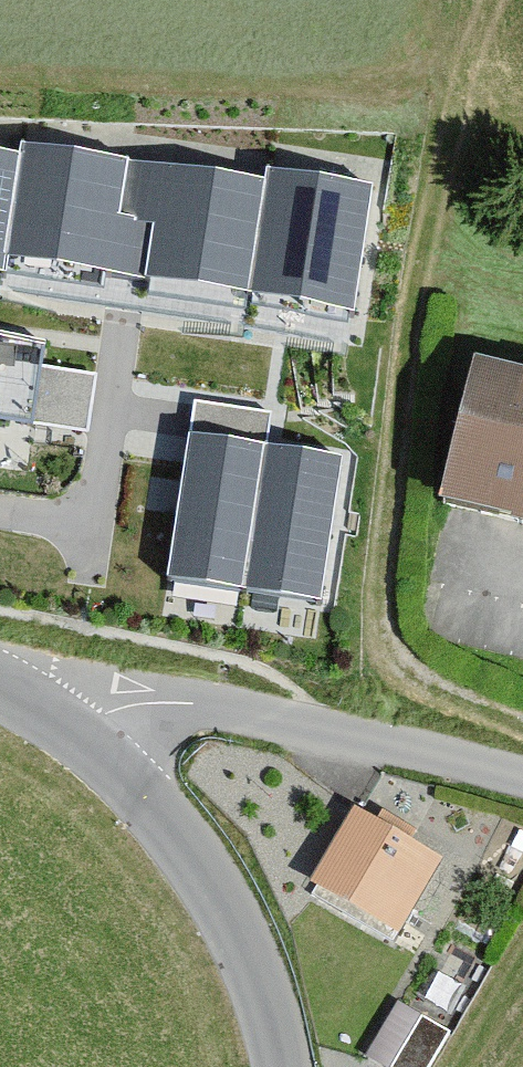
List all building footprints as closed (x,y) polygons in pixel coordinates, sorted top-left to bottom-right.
[(0,185),(0,284),(0,281),(349,332),(367,214),(272,201),(271,209),(131,189),(130,192),(22,176),(21,188),(0,185)] [(484,364),(449,501),(522,520),(522,374),(484,364)] [(276,437),(274,460),(342,464),(343,441),(276,437)] [(335,487),(192,466),(173,596),(315,617),(335,487)] [(395,929),(437,856),(358,810),(315,883),(395,929)] [(392,1007),(362,1059),(376,1066),(428,1066),(445,1038),(392,1007)]
